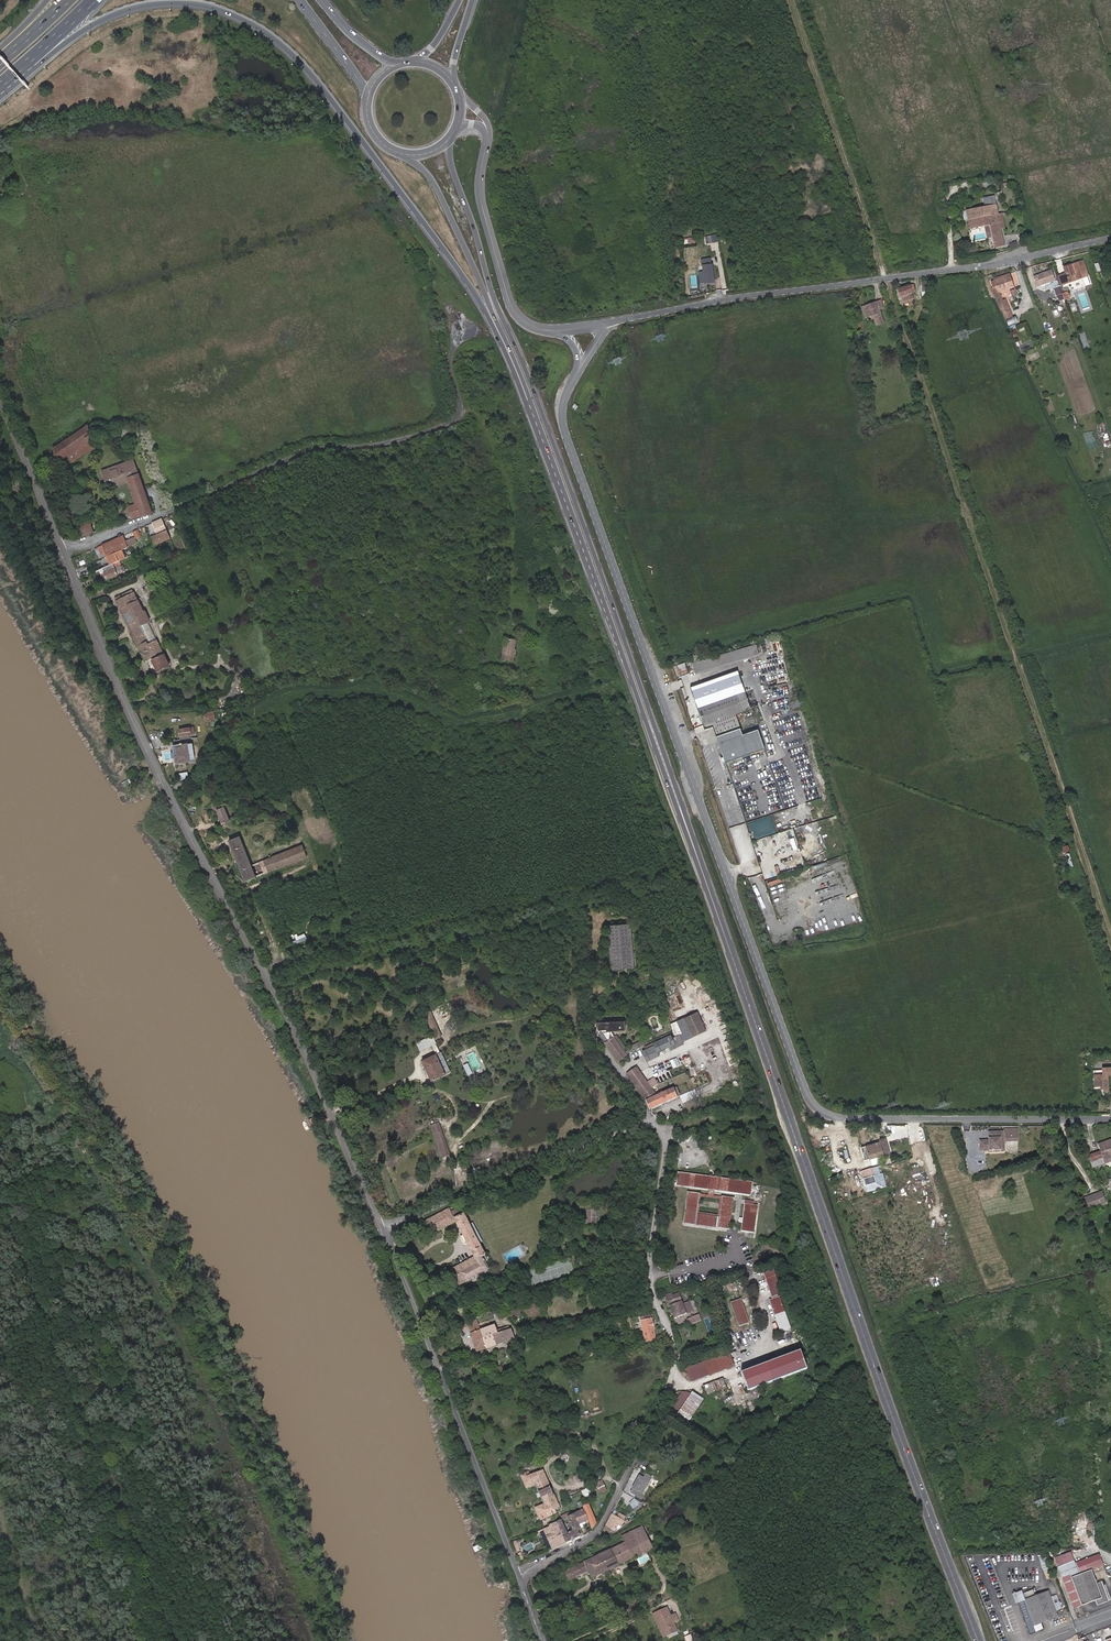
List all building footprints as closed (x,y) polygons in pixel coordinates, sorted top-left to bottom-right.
[(998,214),(996,201),(995,201),(984,203),(966,206),(970,221),(999,215),(998,214)] [(1002,229),(999,215),(970,221),(971,229),(984,226),(990,225),(992,238),(994,249),(1005,247),(1002,229)] [(718,235),(707,236),(708,244),(719,242),(718,235)] [(1084,262),(1066,268),(1068,275),(1060,277),(1063,287),(1089,278),(1084,262)] [(715,283),(713,266),(705,267),(705,270),(705,273),(700,273),(701,282),(706,282),(706,284),(715,283)] [(1052,272),(1038,277),(1039,281),(1041,286),(1055,281),(1052,272)] [(1012,288),(1009,277),(995,281),(991,282),(993,287),(997,286),(998,292),(1012,288)] [(993,287),(991,288),(994,295),(996,299),(998,297),(1004,307),(1001,308),(1000,309),(1002,313),(1003,313),(1009,309),(1004,299),(1002,300),(998,292),(997,286),(993,287)] [(910,288),(900,291),(903,298),(904,302),(913,299),(912,295),(912,294),(916,293),(914,287),(910,288)] [(998,297),(996,299),(1001,308),(1004,307),(998,297)] [(876,315),(877,319),(880,326),(885,324),(880,309),(884,308),(882,303),(863,309),(867,319),(872,316),(876,315)] [(1009,309),(1003,313),(1006,320),(1013,317),(1009,309)] [(1007,326),(1015,322),(1013,318),(1005,321),(1007,326)] [(1110,446),(1104,426),(1099,427),(1102,436),(1105,447),(1110,446)] [(67,454),(72,461),(97,447),(86,428),(51,448),(58,459),(67,454)] [(142,516),(151,512),(132,460),(102,471),(108,487),(109,486),(129,480),(138,504),(142,516)] [(134,504),(128,507),(132,519),(142,516),(138,504),(129,480),(109,486),(110,489),(127,483),(134,504)] [(157,536),(152,538),(155,546),(170,539),(162,520),(152,524),(157,536)] [(90,522),(80,526),(84,537),(94,533),(90,522)] [(152,524),(147,526),(152,538),(157,536),(152,524)] [(124,536),(102,546),(107,557),(110,566),(112,565),(118,562),(126,559),(123,551),(129,548),(124,536)] [(110,566),(99,570),(101,574),(104,573),(107,580),(123,573),(122,570),(125,569),(123,566),(121,567),(114,570),(112,565),(110,566)] [(132,590),(122,595),(124,598),(134,593),(132,590)] [(124,598),(122,595),(114,598),(146,662),(154,658),(155,660),(153,661),(159,673),(170,667),(157,639),(149,643),(141,626),(149,622),(134,593),(124,598)] [(506,638),(502,660),(512,661),(515,639),(506,638)] [(749,650),(692,665),(695,675),(751,660),(749,650)] [(676,665),(678,675),(687,673),(684,663),(676,665)] [(740,677),(691,693),(704,727),(712,725),(725,764),(765,751),(758,729),(744,734),(736,714),(751,709),(740,677)] [(180,736),(191,735),(195,734),(194,728),(180,729),(180,736)] [(194,756),(193,747),(188,748),(188,744),(183,744),(177,745),(178,747),(176,747),(177,756),(175,756),(176,762),(190,761),(189,757),(194,756)] [(187,770),(178,774),(181,780),(189,776),(187,770)] [(221,804),(216,806),(217,809),(216,810),(221,823),(228,820),(223,807),(222,807),(221,804)] [(750,840),(778,832),(773,815),(745,822),(745,823),(730,828),(735,846),(738,845),(736,837),(739,836),(741,844),(751,841),(750,840)] [(252,866),(240,837),(230,841),(246,882),(256,877),(257,879),(259,878),(259,876),(308,857),(304,846),(273,858),(272,856),(270,857),(270,859),(252,866)] [(1065,868),(1071,867),(1067,845),(1056,847),(1057,856),(1063,855),(1065,868)] [(740,862),(755,860),(754,851),(739,854),(740,862)] [(631,924),(608,926),(612,969),(634,968),(631,924)] [(290,941),(293,946),(306,939),(303,934),(290,941)] [(346,943),(348,949),(357,945),(355,940),(346,943)] [(602,957),(596,958),(600,979),(606,978),(602,957)] [(653,1004),(650,994),(642,996),(645,1006),(653,1004)] [(430,1011),(424,1014),(427,1020),(433,1017),(430,1011)] [(698,1015),(686,1019),(694,1039),(706,1035),(698,1015)] [(686,1019),(678,1023),(686,1043),(694,1039),(686,1019)] [(597,1034),(604,1044),(614,1037),(612,1034),(624,1034),(624,1022),(596,1023),(597,1034)] [(436,1023),(430,1026),(436,1039),(442,1036),(436,1023)] [(672,1039),(671,1036),(653,1044),(655,1046),(657,1053),(675,1045),(672,1039)] [(680,1036),(672,1039),(675,1045),(676,1050),(685,1047),(680,1036)] [(614,1037),(604,1044),(617,1062),(626,1055),(626,1054),(623,1051),(614,1037)] [(632,1052),(642,1047),(641,1042),(630,1048),(632,1052)] [(657,1053),(655,1046),(643,1051),(647,1062),(659,1057),(657,1053)] [(444,1076),(436,1055),(421,1061),(430,1082),(444,1076)] [(467,1063),(462,1065),(467,1076),(472,1074),(467,1063)] [(637,1068),(628,1074),(635,1084),(640,1092),(646,1100),(650,1109),(678,1098),(674,1088),(658,1095),(653,1088),(659,1084),(654,1077),(648,1082),(637,1068)] [(1093,1077),(1093,1088),(1098,1088),(1102,1088),(1102,1090),(1102,1094),(1108,1094),(1107,1076),(1110,1076),(1110,1070),(1102,1070),(1102,1072),(1102,1076),(1093,1077)] [(439,1122),(430,1125),(442,1158),(451,1155),(439,1122)] [(986,1135),(986,1143),(977,1143),(977,1154),(998,1153),(997,1144),(1001,1143),(1019,1143),(1018,1133),(1001,1134),(986,1135)] [(879,1142),(861,1148),(864,1160),(870,1158),(883,1155),(888,1153),(884,1139),(878,1140),(879,1142)] [(1093,1168),(1110,1161),(1110,1140),(1098,1145),(1100,1152),(1088,1157),(1093,1168)] [(754,1165),(761,1163),(758,1150),(751,1151),(754,1165)] [(883,1155),(870,1158),(872,1163),(884,1160),(883,1155)] [(871,1169),(860,1172),(864,1186),(875,1183),(871,1169)] [(752,1184),(678,1174),(677,1186),(750,1195),(752,1184)] [(1109,1200),(1102,1189),(1085,1200),(1092,1211),(1109,1200)] [(693,1225),(698,1194),(687,1192),(683,1223),(693,1225)] [(729,1230),(734,1199),(722,1197),(717,1228),(729,1230)] [(742,1232),(755,1233),(758,1206),(746,1205),(742,1232)] [(449,1209),(426,1221),(432,1234),(455,1222),(462,1235),(467,1243),(474,1257),(451,1270),(459,1285),(488,1270),(481,1256),(485,1254),(479,1243),(468,1224),(463,1214),(454,1219),(449,1209)] [(717,1216),(697,1212),(695,1225),(715,1228),(717,1216)] [(472,1223),(468,1224),(479,1243),(482,1242),(472,1223)] [(781,1294),(773,1270),(763,1274),(771,1298),(781,1294)] [(729,1282),(724,1284),(727,1293),(733,1291),(729,1282)] [(682,1305),(678,1295),(667,1299),(674,1319),(685,1314),(692,1312),(688,1302),(682,1305)] [(790,1329),(778,1297),(768,1301),(781,1333),(790,1329)] [(749,1322),(741,1298),(730,1302),(739,1326),(749,1322)] [(505,1309),(508,1317),(514,1315),(514,1316),(521,1314),(518,1305),(511,1308),(511,1307),(505,1309)] [(508,1317),(505,1309),(497,1312),(500,1320),(508,1317)] [(646,1338),(653,1336),(652,1330),(653,1330),(651,1320),(650,1320),(649,1316),(640,1318),(640,1322),(642,1322),(645,1338),(646,1338)] [(474,1322),(468,1324),(471,1333),(478,1352),(488,1348),(485,1338),(481,1330),(477,1318),(474,1319),(474,1322)] [(609,1324),(611,1332),(614,1331),(614,1330),(621,1328),(620,1322),(609,1324)] [(471,1333),(468,1324),(462,1326),(465,1335),(471,1333)] [(497,1330),(495,1325),(481,1330),(485,1338),(498,1333),(497,1330)] [(509,1326),(503,1328),(497,1330),(498,1333),(502,1343),(514,1338),(511,1329),(510,1329),(509,1326)] [(498,1333),(485,1338),(488,1348),(502,1343),(498,1333)] [(623,1334),(617,1336),(620,1349),(626,1348),(623,1334)] [(801,1350),(751,1368),(759,1387),(808,1368),(801,1350)] [(732,1351),(690,1367),(694,1380),(737,1364),(732,1351)] [(502,1365),(496,1366),(491,1367),(495,1378),(505,1376),(502,1365)] [(759,1387),(751,1368),(743,1372),(750,1391),(759,1387)] [(730,1387),(726,1377),(705,1384),(709,1394),(730,1387)] [(694,1394),(691,1398),(702,1406),(705,1402),(694,1394)] [(687,1426),(702,1406),(691,1398),(676,1418),(687,1426)] [(542,1469),(525,1476),(524,1473),(519,1476),(525,1489),(533,1485),(542,1504),(533,1507),(539,1520),(550,1515),(548,1510),(558,1506),(542,1469)] [(639,1477),(630,1493),(640,1498),(651,1478),(645,1475),(643,1479),(639,1477)] [(602,1480),(595,1484),(598,1492),(606,1489),(602,1480)] [(623,1492),(620,1499),(628,1504),(632,1497),(623,1492)] [(636,1501),(630,1505),(634,1511),(643,1506),(641,1504),(636,1501)] [(588,1521),(592,1530),(596,1523),(588,1503),(582,1505),(583,1508),(588,1521)] [(579,1510),(573,1513),(578,1525),(585,1522),(588,1521),(583,1508),(579,1510)] [(573,1530),(566,1533),(559,1519),(554,1521),(564,1543),(579,1536),(577,1531),(580,1530),(580,1529),(578,1525),(573,1513),(567,1515),(573,1530)] [(610,1516),(605,1527),(611,1529),(615,1531),(620,1519),(610,1516)] [(541,1528),(551,1549),(564,1543),(554,1521),(547,1525),(547,1526),(541,1528)] [(605,1527),(603,1531),(605,1535),(609,1533),(611,1529),(605,1527)] [(624,1543),(611,1550),(618,1565),(653,1549),(642,1527),(621,1537),(624,1543)] [(525,1553),(533,1549),(531,1543),(522,1547),(525,1553)] [(618,1565),(611,1550),(584,1562),(588,1570),(591,1578),(618,1565)] [(1096,1606),(1108,1601),(1101,1581),(1095,1583),(1090,1569),(1078,1574),(1078,1573),(1102,1564),(1098,1554),(1074,1562),(1070,1551),(1055,1556),(1073,1608),(1094,1600),(1096,1606)] [(1045,1560),(1043,1554),(1041,1554),(1037,1554),(1035,1555),(1043,1578),(1051,1575),(1045,1560)] [(588,1570),(584,1562),(578,1564),(577,1563),(573,1564),(574,1566),(564,1571),(568,1579),(588,1570)] [(1047,1595),(1045,1591),(1033,1595),(1031,1589),(1020,1593),(1019,1590),(1010,1593),(1014,1603),(1015,1602),(1027,1634),(1042,1629),(1039,1622),(1055,1616),(1052,1610),(1047,1595)] [(1053,1593),(1047,1595),(1052,1610),(1059,1608),(1053,1593)] [(668,1609),(655,1615),(664,1637),(679,1631),(674,1620),(679,1618),(676,1611),(670,1614),(668,1609)]
